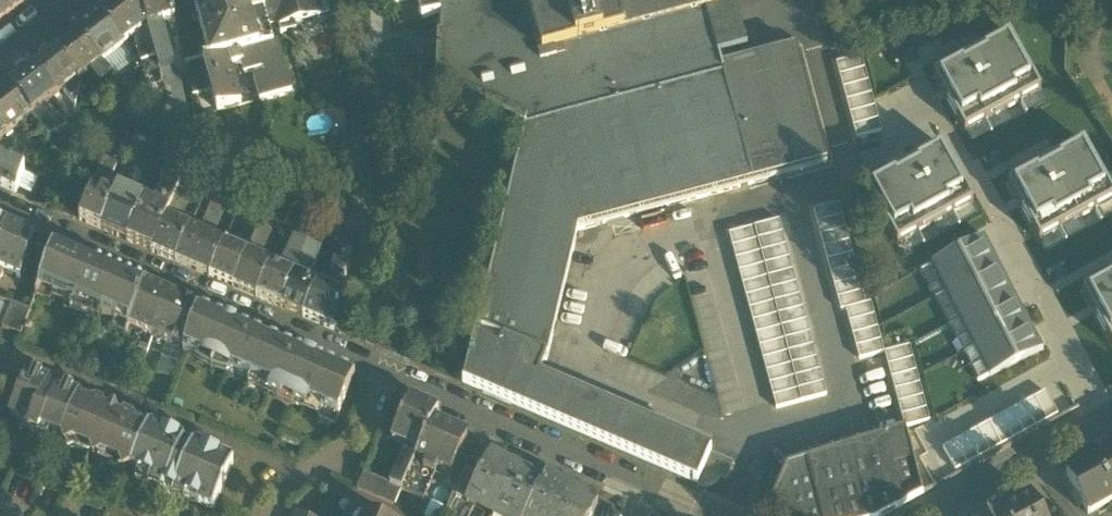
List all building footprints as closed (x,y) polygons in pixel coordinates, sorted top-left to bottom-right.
[(22,7),(17,0),(0,0),(0,25),(22,7)] [(147,32),(138,0),(125,0),(99,20),(123,51),(147,32)] [(147,32),(162,28),(174,24),(167,0),(138,0),(147,32)] [(211,63),(211,65),(273,48),(273,47),(260,0),(231,0),(195,10),(211,63)] [(281,36),(296,32),(294,26),(318,19),(313,0),(271,0),(281,36)] [(422,26),(440,23),(440,3),(440,0),(393,0),(395,9),(417,4),(422,26)] [(440,3),(440,23),(439,38),(438,53),(437,89),(469,105),(524,130),(525,130),(476,334),(547,362),(578,232),(827,164),(796,48),(721,68),(718,58),(706,15),(716,12),(716,11),(713,0),(452,0),(440,3)] [(735,6),(716,11),(716,12),(706,15),(718,58),(747,50),(735,6)] [(99,20),(76,38),(101,69),(123,51),(99,20)] [(422,26),(424,40),(439,38),(440,23),(422,26)] [(162,28),(147,32),(160,75),(174,71),(162,28)] [(173,122),(160,75),(147,32),(123,51),(130,59),(132,59),(138,58),(148,93),(142,94),(152,127),(154,127),(173,122)] [(933,77),(965,134),(985,123),(1008,110),(1020,103),(1041,92),(1009,35),(933,77)] [(76,38),(54,56),(77,84),(79,86),(91,76),(101,69),(76,38)] [(438,53),(439,38),(424,40),(425,53),(438,53)] [(277,45),(273,47),(273,48),(211,65),(211,63),(204,65),(212,95),(217,114),(241,107),(231,70),(242,67),(245,78),(263,73),(265,78),(254,81),(260,104),(292,96),(277,45)] [(101,69),(112,82),(131,66),(130,59),(123,51),(101,69)] [(54,56),(31,73),(54,102),(65,93),(77,84),(54,56)] [(861,58),(836,65),(840,77),(865,70),(861,58)] [(187,70),(196,101),(212,95),(204,65),(187,70)] [(102,106),(114,105),(112,82),(101,69),(91,76),(101,89),(102,106)] [(865,70),(840,77),(843,90),(868,83),(865,70)] [(31,73),(9,91),(32,120),(43,111),(54,102),(31,73)] [(868,83),(843,90),(846,102),(871,95),(868,83)] [(65,93),(75,106),(80,87),(79,86),(77,84),(65,93)] [(32,120),(9,91),(0,98),(0,145),(26,124),(32,120)] [(1041,92),(1020,103),(1027,115),(1047,104),(1041,92)] [(871,95),(846,102),(850,115),(875,108),(871,95)] [(875,108),(850,115),(853,127),(878,120),(875,108)] [(985,123),(991,134),(1014,122),(1008,110),(985,123)] [(43,111),(32,120),(48,140),(60,131),(43,111)] [(39,148),(48,140),(32,120),(26,124),(29,128),(26,131),(39,148)] [(853,127),(856,140),(882,133),(878,121),(853,127)] [(154,127),(156,140),(168,137),(173,122),(154,127)] [(991,134),(985,123),(965,134),(971,145),(991,134)] [(1084,143),(1008,185),(1039,242),(1060,231),(1080,220),(1095,211),(1111,202),(1111,194),(1084,143)] [(942,147),(866,189),(897,246),(918,235),(932,227),(952,216),(973,204),(942,147)] [(79,221),(101,230),(114,198),(106,195),(117,168),(104,163),(79,221)] [(16,194),(25,174),(0,164),(0,187),(16,194)] [(16,194),(46,206),(51,185),(25,174),(16,194)] [(127,241),(152,252),(166,221),(178,191),(182,182),(169,176),(155,207),(154,207),(152,212),(141,207),(127,241)] [(178,191),(190,197),(194,187),(182,182),(178,191)] [(101,230),(118,237),(135,199),(117,191),(114,198),(101,230)] [(178,191),(166,221),(178,226),(182,215),(190,197),(178,191)] [(61,213),(74,219),(84,197),(72,192),(61,213)] [(118,237),(127,241),(141,207),(143,202),(135,199),(118,237)] [(211,206),(223,211),(225,207),(213,201),(211,206)] [(1095,211),(1101,223),(1111,217),(1111,202),(1095,211)] [(839,204),(814,211),(817,223),(842,217),(839,204)] [(952,216),(960,228),(980,217),(973,204),(952,216)] [(211,206),(199,235),(211,240),(223,211),(211,206)] [(960,228),(952,216),(932,227),(940,239),(960,228)] [(248,221),(259,227),(261,222),(249,217),(248,221)] [(842,217),(817,224),(821,236),(846,229),(842,217)] [(184,228),(189,231),(194,220),(188,218),(184,228)] [(779,220),(754,227),(757,240),(783,233),(779,220)] [(1060,231),(1067,242),(1086,232),(1080,220),(1060,231)] [(152,252),(176,263),(189,231),(184,228),(178,226),(166,221),(152,252)] [(248,221),(235,251),(247,256),(259,227),(248,221)] [(259,227),(247,256),(259,261),(268,240),(273,227),(261,222),(259,227)] [(4,272),(20,278),(34,237),(7,225),(0,245),(0,270),(4,272)] [(268,240),(279,245),(285,232),(273,227),(268,240)] [(754,227),(729,234),(732,247),(757,240),(754,227)] [(846,229),(821,236),(824,248),(849,242),(846,229)] [(197,272),(211,240),(199,235),(189,231),(176,263),(197,272)] [(1067,242),(1060,231),(1039,242),(1046,254),(1067,242)] [(783,233),(757,240),(761,252),(786,245),(783,233)] [(918,235),(897,246),(905,259),(925,248),(918,235)] [(984,237),(980,239),(1039,352),(1043,350),(984,237)] [(295,239),(281,270),(294,276),(308,244),(295,239)] [(1039,352),(980,239),(934,263),(993,376),(1039,352)] [(197,272),(210,277),(224,246),(211,240),(197,272)] [(757,240),(732,247),(736,259),(761,252),(757,240)] [(849,242),(824,249),(827,261),(852,254),(849,242)] [(308,244),(294,276),(307,281),(320,250),(308,244)] [(786,245),(761,252),(764,265),(789,258),(786,245)] [(129,330),(130,327),(129,327),(145,285),(54,246),(38,292),(74,307),(75,303),(87,308),(85,312),(87,312),(88,309),(101,314),(100,318),(129,330)] [(233,287),(247,256),(235,251),(224,246),(210,277),(233,287)] [(347,265),(351,251),(339,247),(335,263),(347,265)] [(761,252),(736,259),(739,272),(764,265),(761,252)] [(852,254),(827,261),(831,274),(856,267),(852,254)] [(233,287),(257,297),(270,266),(259,261),(247,256),(233,287)] [(789,258),(764,265),(768,277),(793,270),(789,258)] [(335,263),(329,292),(341,296),(347,265),(335,263)] [(989,378),(993,376),(934,263),(931,265),(945,294),(961,323),(974,348),(989,378)] [(764,265),(739,272),(742,284),(767,277),(764,265)] [(934,299),(945,294),(931,265),(919,271),(934,299)] [(280,308),(294,276),(281,270),(270,266),(257,297),(280,308)] [(856,267),(831,274),(834,286),(859,279),(856,267)] [(793,271),(768,277),(771,290),(796,283),(793,271)] [(280,308),(303,318),(317,286),(307,281),(294,276),(280,308)] [(767,277),(742,284),(746,297),(771,290),(767,277)] [(1082,293),(1111,347),(1111,277),(1082,293)] [(859,279),(834,286),(837,299),(862,292),(863,292),(859,279)] [(796,283),(771,290),(774,302),(800,295),(796,283)] [(168,295),(145,285),(129,327),(130,327),(152,337),(168,295)] [(333,330),(341,296),(329,292),(317,286),(303,318),(333,330)] [(771,290),(746,297),(749,309),(774,302),(771,290)] [(862,292),(837,299),(841,311),(866,304),(862,292)] [(949,329),(961,323),(945,294),(934,299),(949,329)] [(198,308),(168,295),(152,337),(183,350),(198,308)] [(800,296),(774,302),(778,315),(803,308),(800,296)] [(774,302),(749,309),(753,322),(778,315),(774,302)] [(74,307),(85,312),(87,308),(75,303),(74,307)] [(871,303),(846,310),(849,322),(874,316),(871,303)] [(2,328),(21,336),(30,312),(11,306),(2,328)] [(268,338),(198,308),(183,350),(182,353),(198,360),(200,354),(230,367),(227,373),(249,382),(251,378),(268,338)] [(803,308),(778,315),(781,327),(806,321),(803,308)] [(87,312),(100,318),(101,314),(88,309),(87,312)] [(778,315),(753,322),(756,334),(781,327),(778,315)] [(874,316),(849,322),(852,335),(878,328),(874,316)] [(806,321),(781,327),(784,340),(810,333),(806,321)] [(961,323),(949,329),(962,354),(974,348),(961,323)] [(781,327),(756,334),(759,347),(784,340),(781,327)] [(878,328),(853,335),(856,347),(881,341),(878,328)] [(810,333),(785,340),(788,352),(813,346),(810,333)] [(547,363),(547,362),(476,334),(475,334),(463,387),(695,487),(696,486),(709,461),(711,455),(538,381),(546,363),(547,363)] [(355,375),(268,338),(251,378),(271,387),(268,395),(280,400),(283,394),(295,399),(292,405),(305,411),(307,407),(336,419),(355,375)] [(784,340),(759,347),(763,359),(788,352),(784,340)] [(881,341),(856,347),(859,360),(884,353),(881,341)] [(813,346),(788,352),(791,365),(816,358),(813,346)] [(910,346),(884,353),(888,365),(913,359),(910,346)] [(974,348),(962,354),(978,384),(989,378),(974,348)] [(788,353),(763,359),(766,372),(791,365),(788,353)] [(816,358),(791,365),(795,377),(820,371),(816,358)] [(913,359),(888,366),(891,378),(916,371),(913,359)] [(791,365),(766,372),(769,384),(795,377),(791,365)] [(820,371),(795,377),(798,390),(823,383),(820,371)] [(916,371),(891,378),(895,391),(920,384),(916,371)] [(49,433),(61,438),(79,398),(79,397),(73,394),(74,392),(65,388),(64,390),(59,388),(59,386),(48,381),(48,383),(42,381),(43,379),(34,375),(33,377),(27,375),(9,416),(21,422),(23,417),(31,420),(27,430),(39,435),(43,425),(51,428),(49,433)] [(795,378),(769,384),(773,397),(798,390),(795,378)] [(823,383),(798,390),(801,402),(827,396),(823,383)] [(920,384),(895,391),(898,403),(923,396),(920,384)] [(798,390),(773,397),(776,409),(801,402),(798,390)] [(1045,393),(1034,399),(1046,422),(1058,416),(1045,393)] [(923,396),(898,403),(901,416),(926,409),(923,396)] [(94,405),(79,398),(61,438),(65,447),(72,443),(90,451),(93,459),(101,456),(119,464),(122,472),(131,469),(148,428),(132,421),(133,419),(124,415),(123,417),(122,419),(118,417),(115,408),(107,413),(103,411),(104,409),(105,407),(95,403),(94,405)] [(411,451),(419,454),(432,424),(438,411),(410,399),(405,409),(391,442),(411,451)] [(1034,399),(1022,406),(1035,429),(1046,422),(1034,399)] [(1022,406),(1011,412),(1024,435),(1035,429),(1022,406)] [(926,409),(901,416),(905,428),(930,421),(926,409)] [(1011,412),(1000,418),(1012,441),(1024,435),(1011,412)] [(1000,418),(988,425),(1001,447),(1012,441),(1000,418)] [(419,454),(416,460),(438,470),(451,475),(468,439),(432,424),(419,454)] [(988,425),(977,431),(990,454),(1001,447),(988,425)] [(148,427),(148,428),(131,469),(139,472),(151,477),(149,483),(162,488),(164,483),(176,488),(174,493),(186,499),(188,493),(199,498),(197,503),(213,510),(222,490),(216,487),(218,481),(224,484),(233,463),(218,457),(219,455),(203,448),(202,450),(192,446),(192,447),(184,444),(184,442),(178,440),(179,438),(163,431),(162,433),(148,427)] [(778,487),(766,515),(885,515),(897,510),(923,496),(905,428),(904,429),(786,467),(778,487)] [(977,431),(966,437),(978,460),(990,454),(977,431)] [(966,437),(954,443),(967,466),(978,460),(966,437)] [(954,443),(943,450),(956,473),(967,466),(954,443)] [(429,490),(406,481),(416,460),(419,454),(411,451),(409,455),(404,453),(390,487),(401,492),(402,492),(424,502),(429,490)] [(1092,462),(1111,498),(1111,451),(1092,462)] [(471,498),(495,511),(516,470),(490,457),(480,476),(469,497),(471,498)] [(429,490),(438,470),(416,460),(406,481),(429,490)] [(725,468),(709,461),(696,486),(700,486),(704,487),(709,486),(713,485),(717,483),(725,468)] [(1111,503),(1111,498),(1092,462),(1066,476),(1088,515),(1089,515),(1111,503)] [(466,504),(468,505),(471,498),(469,497),(480,476),(465,468),(453,495),(467,502),(466,504)] [(543,484),(516,470),(495,511),(505,515),(526,515),(543,484)] [(137,478),(149,483),(151,477),(139,472),(137,478)] [(360,491),(395,506),(401,492),(390,487),(366,476),(360,491)] [(572,491),(546,478),(543,484),(526,515),(559,515),(572,491)] [(222,490),(224,484),(218,481),(216,487),(222,490)] [(763,512),(766,515),(778,487),(761,481),(758,491),(757,494),(757,498),(757,501),(758,505),(760,509),(763,512)] [(162,488),(174,493),(176,488),(164,483),(162,488)] [(572,491),(559,515),(592,515),(598,505),(572,491)] [(186,499),(197,503),(199,498),(188,493),(186,499)] [(999,513),(1001,515),(1042,515),(1031,496),(999,513)]
